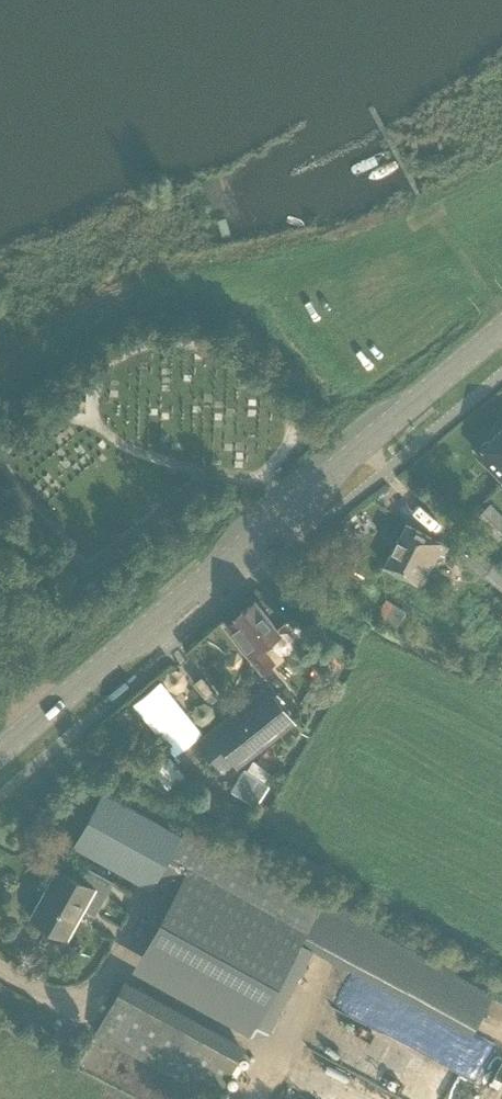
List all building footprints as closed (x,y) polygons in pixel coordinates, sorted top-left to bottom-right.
[(477,454),(501,480),(501,429),(477,454)] [(488,506),(469,525),(490,546),(501,534),(501,519),(488,506)] [(449,546),(406,525),(384,567),(422,586),(438,553),(444,556),(449,546)] [(466,544),(456,558),(482,578),(501,592),(501,570),(466,544)] [(278,632),(255,601),(235,616),(237,618),(226,627),(261,672),(273,662),(260,646),(278,632)] [(395,603),(384,622),(396,629),(407,610),(395,603)] [(312,652),(330,665),(342,648),(324,635),(312,652)] [(148,695),(160,712),(181,697),(169,680),(148,695)] [(280,706),(284,703),(270,685),(199,742),(220,769),(232,760),(237,765),(292,721),(280,706)] [(151,761),(163,774),(176,761),(163,748),(151,761)] [(265,785),(243,771),(229,793),(251,807),(265,785)] [(180,838),(102,796),(73,850),(151,892),(144,904),(164,915),(141,956),(258,1020),(307,928),(479,1021),(493,997),(321,904),(185,830),(180,838)] [(114,882),(87,868),(80,881),(59,869),(31,919),(66,938),(82,910),(95,917),(114,882)] [(240,1051),(121,985),(94,1033),(214,1098),(240,1051)] [(413,1098),(436,1098),(465,1035),(421,1015),(424,1009),(383,990),(376,1006),(362,999),(357,1010),(331,998),(326,1008),(429,1054),(424,1066),(417,1063),(403,1094),(413,1098)] [(323,1048),(340,1054),(344,1042),(328,1036),(323,1048)] [(485,1068),(477,1087),(485,1091),(494,1072),(485,1068)]
